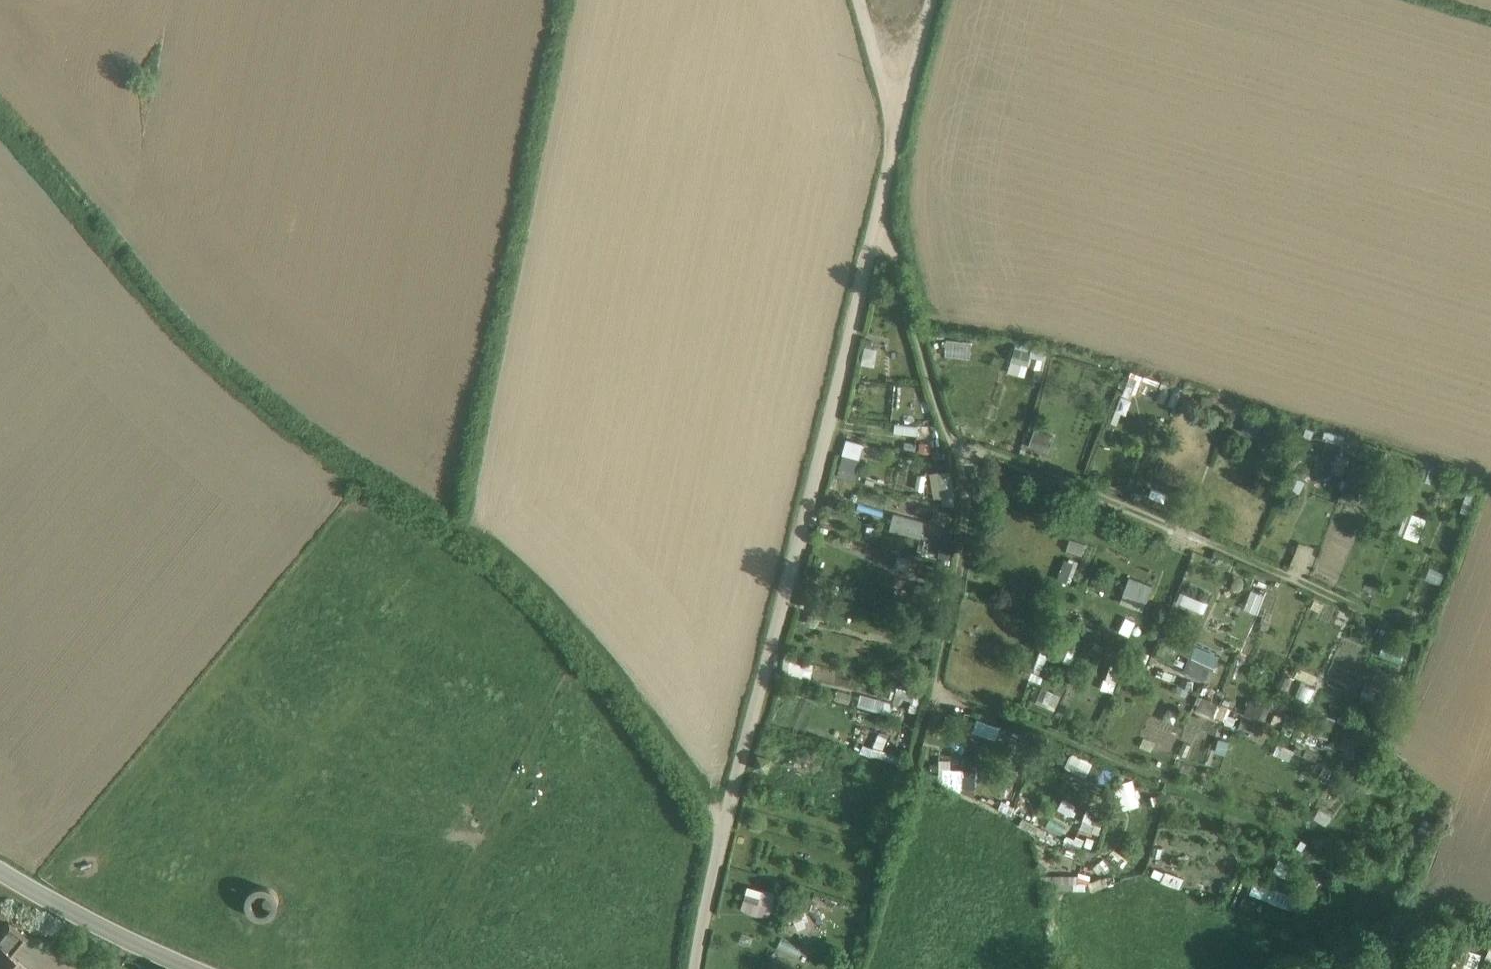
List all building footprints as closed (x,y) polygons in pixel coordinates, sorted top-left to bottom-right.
[(1023,373),(1028,360),(1014,354),(1009,368),(1023,373)] [(1247,414),(1245,426),(1260,429),(1262,417),(1247,414)] [(836,474),(854,479),(864,442),(846,437),(836,474)] [(934,501),(954,500),(952,469),(932,470),(934,501)] [(894,511),(889,525),(920,536),(925,521),(894,511)] [(1410,511),(1403,534),(1418,538),(1425,515),(1410,511)] [(1143,610),(1153,584),(1129,575),(1119,601),(1143,610)] [(1251,589),(1245,607),(1256,610),(1262,593),(1251,589)] [(1185,670),(1206,680),(1218,654),(1197,644),(1185,670)] [(860,693),(857,705),(879,710),(882,697),(860,693)] [(975,788),(975,766),(943,766),(943,787),(975,788)] [(1043,827),(1062,838),(1068,828),(1049,816),(1043,827)] [(769,915),(775,890),(746,884),(741,909),(769,915)] [(247,895),(246,903),(248,910),(253,915),(260,918),(267,917),(274,914),(278,908),(279,901),(277,893),(272,888),(265,885),(258,886),(252,889),(247,895)] [(0,933),(0,947),(12,956),(27,938),(8,923),(0,933)] [(1480,952),(1460,945),(1452,968),(1475,968),(1480,952)] [(0,947),(0,968),(28,968),(12,956),(0,947)]
